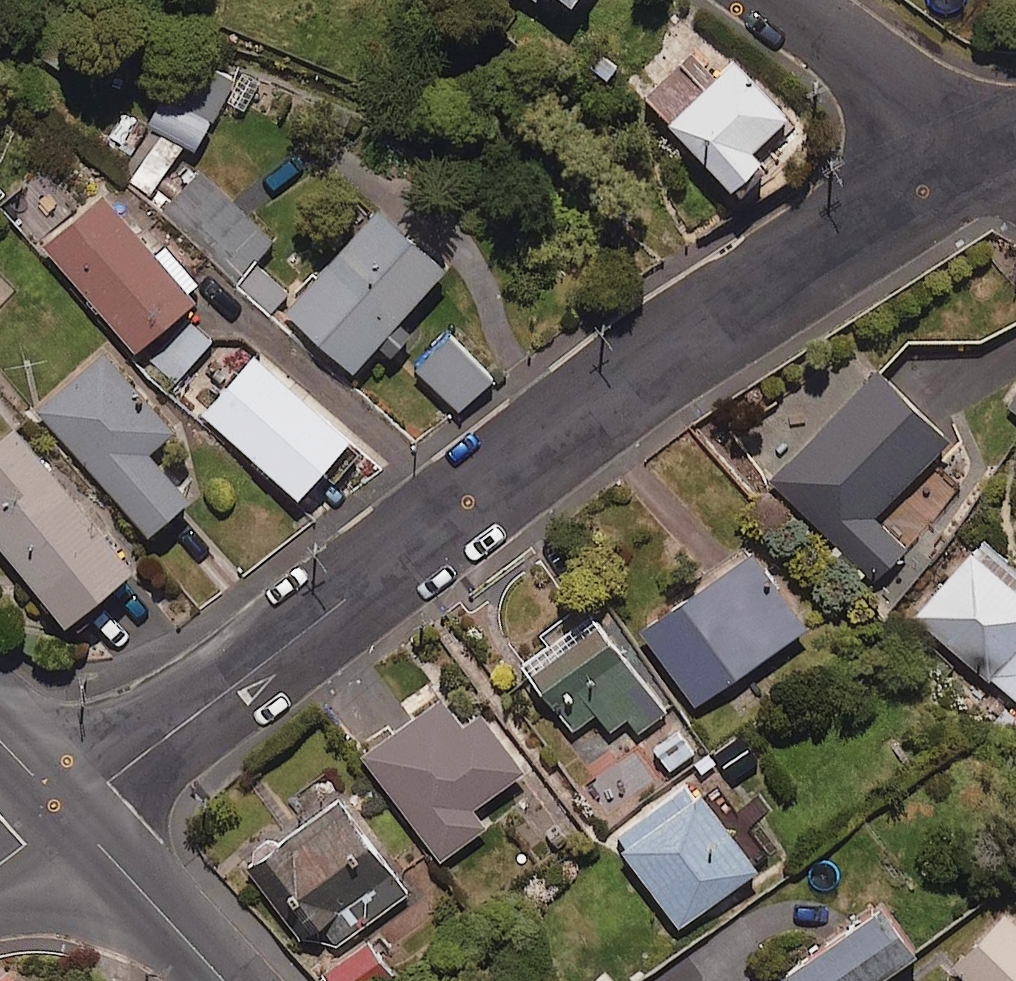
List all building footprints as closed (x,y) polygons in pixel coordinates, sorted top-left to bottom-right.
[(720,72),(694,44),(640,93),(725,188),(793,128),(733,61),(720,72)] [(156,119),(189,141),(196,146),(241,77),(195,46),(149,115),(156,119)] [(189,141),(156,119),(121,173),(153,194),(189,141)] [(163,215),(268,313),(290,288),(259,259),(275,241),(202,173),(163,215)] [(203,296),(115,186),(49,239),(137,349),(203,296)] [(354,369),(378,344),(394,359),(421,330),(405,315),(452,267),(387,204),(288,306),(354,369)] [(494,377),(451,331),(417,363),(461,409),(494,377)] [(180,428),(109,346),(40,405),(150,534),(194,497),(154,450),(180,428)] [(356,437),(260,351),(206,410),(302,497),(356,437)] [(949,444),(881,372),(769,477),(868,582),(903,549),(872,516),(949,444)] [(18,424),(0,440),(0,538),(74,622),(141,563),(18,424)] [(1015,706),(1015,570),(979,538),(912,617),(1015,706)] [(814,624),(760,546),(645,626),(699,704),(814,624)] [(608,622),(537,673),(576,727),(601,709),(614,728),(632,715),(643,729),(671,709),(608,622)] [(469,721),(449,693),(368,750),(443,858),(491,825),(478,806),(531,768),(488,707),(469,721)] [(764,865),(696,776),(617,836),(685,925),(764,865)] [(412,891),(345,798),(252,864),(302,933),(311,927),(329,951),(412,891)] [(890,904),(787,976),(791,980),(881,980),(924,951),(890,904)] [(1005,914),(953,967),(967,980),(1015,980),(1015,925),(1005,914)] [(372,936),(326,971),(334,980),(380,980),(396,968),(372,936)]
